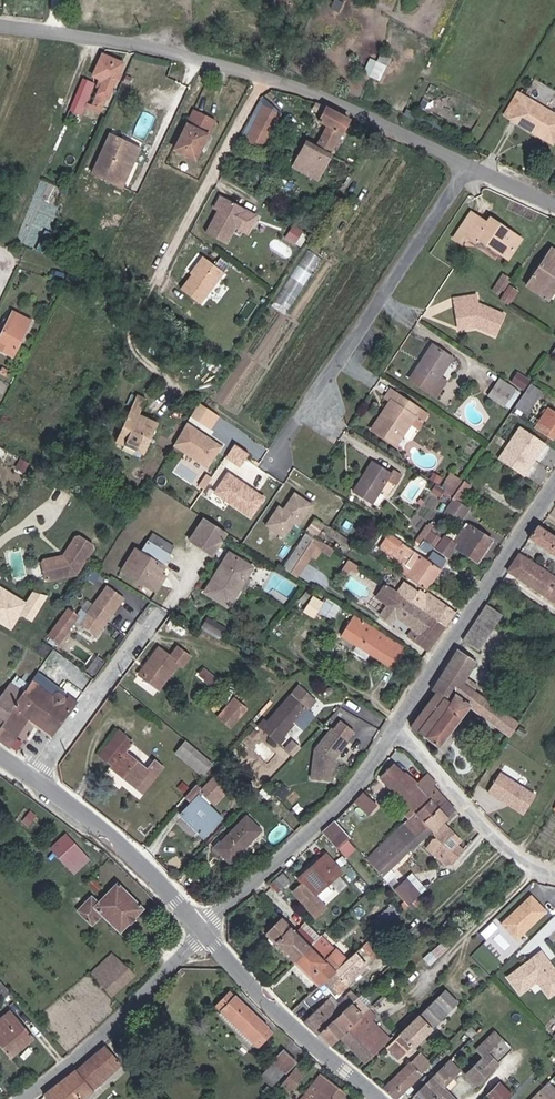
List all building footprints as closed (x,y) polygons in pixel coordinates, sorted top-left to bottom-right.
[(381,53),(379,60),(370,56),(364,72),(382,79),(391,57),(381,53)] [(110,91),(104,104),(113,108),(133,63),(116,56),(107,77),(110,79),(106,89),(110,91)] [(103,85),(95,82),(88,97),(96,100),(103,85)] [(96,100),(88,97),(85,105),(93,108),(96,100)] [(287,104),(279,100),(263,130),(271,135),(287,104)] [(553,141),(554,137),(554,115),(529,101),(518,120),(553,141)] [(233,116),(205,103),(187,144),(216,155),(233,116)] [(318,140),(341,153),(363,118),(330,103),(327,109),(333,115),(318,140)] [(295,108),(287,104),(271,135),(263,130),(261,134),(276,142),(278,138),(295,108)] [(142,185),(156,145),(125,134),(111,175),(142,185)] [(341,153),(318,140),(315,144),(324,149),(316,161),(331,170),(341,153)] [(218,233),(239,243),(257,208),(237,197),(218,233)] [(518,260),(529,246),(514,235),(516,232),(500,221),(498,225),(482,214),(465,238),(471,242),(475,236),(485,242),(484,244),(504,259),(508,254),(518,260)] [(298,236),(308,241),(315,231),(305,225),(298,236)] [(514,235),(529,246),(531,242),(516,232),(514,235)] [(278,302),(290,308),(320,255),(308,248),(278,302)] [(213,304),(237,272),(216,257),(206,270),(208,272),(205,275),(194,290),(213,304)] [(554,299),(554,264),(539,287),(554,299)] [(500,298),(510,304),(521,286),(501,275),(493,287),(503,293),(500,298)] [(523,285),(514,298),(522,304),(531,290),(523,285)] [(142,302),(147,304),(153,307),(157,296),(152,295),(147,292),(142,302)] [(31,302),(16,331),(37,341),(56,304),(37,295),(33,303),(31,302)] [(469,299),(474,327),(492,325),(492,330),(507,337),(517,314),(493,304),(491,296),(469,299)] [(446,346),(422,381),(442,395),(466,359),(446,346)] [(518,371),(512,381),(524,389),(531,378),(518,371)] [(529,393),(510,382),(504,391),(522,403),(529,393)] [(543,387),(538,394),(526,413),(535,418),(550,396),(546,393),(548,390),(543,387)] [(394,403),(399,406),(382,431),(403,445),(417,423),(425,428),(434,415),(400,393),(394,403)] [(150,395),(130,437),(139,440),(140,436),(154,441),(152,446),(159,448),(169,426),(167,422),(165,420),(162,420),(159,422),(154,422),(152,424),(148,422),(158,400),(150,395)] [(232,417),(212,403),(203,417),(222,430),(232,417)] [(234,450),(199,425),(187,446),(220,470),(234,450)] [(554,452),(554,447),(532,431),(511,462),(537,479),(554,452)] [(139,440),(130,437),(129,440),(130,441),(136,443),(135,449),(147,454),(150,449),(151,450),(153,451),(157,453),(159,448),(152,446),(154,441),(140,436),(139,440)] [(263,456),(248,446),(239,459),(253,469),(263,456)] [(403,474),(387,464),(366,495),(387,508),(401,487),(407,490),(414,478),(405,472),(403,474)] [(449,499),(462,478),(450,470),(442,485),(437,482),(433,489),(449,499)] [(276,500),(240,475),(226,495),(262,520),(276,500)] [(291,509),(279,527),(297,540),(308,525),(312,527),(325,508),(307,496),(296,512),(291,509)] [(480,510),(466,501),(459,511),(463,514),(473,520),(480,510)] [(463,514),(459,511),(449,525),(453,528),(463,514)] [(235,533),(214,519),(199,543),(220,556),(235,533)] [(446,535),(439,547),(460,561),(467,551),(489,565),(505,541),(477,523),(469,535),(461,530),(459,532),(454,540),(448,537),(446,535)] [(443,534),(446,535),(448,537),(453,528),(449,525),(443,534)] [(554,552),(554,533),(548,528),(539,541),(554,552)] [(76,552),(57,556),(54,560),(58,575),(61,577),(63,577),(89,570),(105,544),(104,540),(92,532),(87,532),(76,552)] [(436,545),(439,547),(446,535),(443,534),(436,545)] [(418,567),(413,574),(440,591),(458,565),(448,558),(444,557),(440,563),(429,555),(401,536),(393,547),(408,557),(410,554),(418,560),(415,565),(418,567)] [(166,537),(160,547),(183,560),(188,550),(166,537)] [(160,547),(156,554),(178,567),(183,560),(160,547)] [(315,555),(309,551),(295,572),(301,576),(315,555)] [(178,567),(156,554),(155,557),(149,554),(138,575),(166,592),(177,574),(180,568),(178,567)] [(410,554),(408,557),(407,560),(415,565),(418,560),(410,554)] [(247,555),(224,593),(247,607),(258,588),(262,590),(267,582),(263,580),(270,569),(247,555)] [(529,557),(518,573),(554,599),(554,575),(529,557)] [(341,571),(350,577),(358,564),(349,558),(341,571)] [(358,566),(349,579),(356,584),(361,575),(366,578),(369,574),(358,566)] [(177,574),(166,592),(171,594),(182,576),(177,574)] [(28,599),(0,583),(0,584),(0,621),(13,629),(22,613),(34,621),(49,596),(35,588),(28,599)] [(406,598),(409,599),(418,605),(456,631),(470,610),(443,593),(438,593),(436,595),(417,583),(406,598)] [(517,588),(511,583),(507,588),(471,643),(485,652),(523,592),(517,588)] [(440,654),(456,631),(409,599),(406,598),(394,590),(387,601),(398,609),(391,620),(402,628),(407,620),(433,636),(427,646),(429,647),(440,654)] [(334,618),(340,604),(325,597),(319,612),(334,618)] [(88,601),(86,600),(66,634),(79,642),(99,607),(93,604),(88,601)] [(207,616),(202,627),(221,637),(227,626),(207,616)] [(414,652),(363,619),(351,639),(401,671),(414,652)] [(102,650),(108,641),(111,636),(118,626),(109,620),(92,645),(102,650)] [(176,649),(156,674),(175,690),(195,665),(199,668),(208,657),(195,647),(187,657),(176,649)] [(461,695),(472,678),(482,662),(465,651),(444,683),(461,695)] [(44,684),(41,689),(26,712),(65,738),(84,711),(73,704),(77,698),(71,694),(72,692),(51,678),(47,685),(44,684)] [(518,737),(526,725),(480,691),(483,685),(472,678),(461,695),(444,683),(438,692),(442,695),(417,729),(418,729),(445,750),(476,707),(518,737)] [(24,716),(26,712),(41,689),(24,679),(3,712),(19,723),(24,716)] [(278,718),(272,724),(290,744),(298,737),(296,735),(308,723),(315,730),(328,717),(324,712),(332,704),(316,687),(281,720),(278,718)] [(263,709),(250,698),(235,716),(248,727),(263,709)] [(529,721),(535,711),(531,708),(525,718),(529,721)] [(19,723),(3,712),(0,716),(0,721),(14,731),(19,723)] [(38,724),(24,716),(19,723),(14,731),(9,739),(22,749),(29,738),(38,724)] [(107,754),(114,760),(135,734),(127,728),(107,754)] [(327,752),(322,780),(343,784),(347,760),(360,744),(343,731),(327,752)] [(141,738),(135,734),(114,760),(120,765),(118,768),(151,793),(174,765),(167,758),(158,769),(132,749),(140,739),(141,738)] [(33,741),(29,738),(22,749),(26,751),(33,741)] [(218,772),(224,765),(197,741),(191,749),(218,772)] [(214,777),(215,775),(218,772),(191,749),(187,753),(214,777)] [(422,788),(427,783),(413,769),(411,771),(401,760),(387,778),(419,811),(413,816),(416,819),(422,814),(436,801),(422,788)] [(542,797),(507,774),(495,792),(529,815),(542,797)] [(422,788),(436,801),(445,809),(455,820),(462,813),(440,789),(442,786),(433,777),(427,783),(422,788)] [(229,789),(224,784),(212,798),(222,807),(234,794),(229,789)] [(228,824),(217,813),(207,804),(212,798),(207,793),(192,809),(196,814),(190,822),(208,838),(211,835),(215,838),(228,824)] [(382,807),(369,795),(361,802),(376,815),(382,807)] [(217,813),(222,807),(212,798),(207,804),(217,813)] [(430,823),(445,809),(436,801),(422,814),(430,823)] [(441,833),(450,824),(455,820),(445,809),(430,823),(439,831),(440,832),(441,833)] [(329,833),(342,848),(354,837),(350,833),(345,828),(340,823),(337,826),(329,833)] [(401,832),(410,840),(419,832),(412,823),(401,832)] [(428,825),(437,834),(440,832),(439,831),(430,823),(428,825)] [(450,824),(441,833),(444,839),(441,843),(438,842),(433,849),(441,856),(442,856),(454,866),(458,865),(471,851),(464,844),(457,851),(451,845),(460,835),(450,824)] [(410,840),(418,851),(430,842),(437,834),(428,825),(419,832),(410,840)] [(67,831),(50,847),(75,873),(91,857),(67,831)] [(409,840),(410,840),(401,832),(373,860),(380,867),(409,840)] [(261,852),(246,838),(214,869),(230,884),(261,852)] [(388,876),(416,850),(417,852),(418,851),(410,840),(409,840),(380,867),(388,876)] [(335,857),(306,881),(309,885),(299,893),(321,919),(332,909),(322,896),(349,873),(335,857)] [(282,879),(290,887),(294,883),(286,876),(282,879)] [(284,893),(290,887),(282,879),(276,885),(284,893)] [(88,920),(97,911),(117,931),(141,906),(115,881),(95,900),(88,894),(75,907),(88,920)] [(413,905),(416,903),(415,902),(423,894),(423,893),(412,881),(401,890),(410,902),(413,905)] [(511,922),(526,937),(554,909),(554,908),(539,893),(511,922)] [(427,901),(423,897),(416,902),(421,907),(427,901)] [(391,903),(380,914),(389,922),(400,912),(391,903)] [(288,919),(273,934),(301,962),(316,948),(301,933),(288,919)] [(316,948),(323,955),(333,945),(312,923),(301,933),(316,948)] [(372,941),(366,946),(376,956),(381,951),(372,941)] [(316,948),(301,962),(325,987),(328,984),(332,980),(340,972),(350,962),(333,945),(323,955),(316,948)] [(350,962),(340,972),(332,980),(337,986),(344,992),(352,984),(378,958),(376,956),(366,946),(350,962)] [(89,971),(112,996),(134,974),(111,950),(89,971)] [(516,976),(529,991),(543,980),(547,981),(554,990),(554,958),(549,950),(542,956),(541,960),(537,963),(536,960),(516,976)] [(0,977),(0,992),(15,1008),(22,1001),(8,985),(0,977)] [(274,1026),(229,980),(215,994),(262,1040),(274,1026)] [(337,986),(332,980),(328,984),(334,989),(337,986)] [(323,1037),(325,1036),(364,996),(358,990),(340,1006),(333,1000),(308,1023),(323,1037)] [(426,1002),(406,1023),(411,1029),(392,1047),(405,1062),(437,1032),(435,1030),(462,1005),(449,991),(431,1008),(426,1002)] [(336,1046),(344,1038),(380,1005),(377,1002),(374,1005),(364,995),(364,996),(325,1036),(336,1046)] [(406,1023),(426,1002),(421,998),(400,1018),(406,1023)] [(371,1063),(399,1034),(392,1027),(394,1025),(392,1022),(389,1025),(387,1022),(384,1026),(378,1021),(382,1018),(387,1012),(380,1005),(344,1038),(371,1063)] [(0,1024),(0,1035),(18,1054),(37,1037),(14,1011),(0,1024)] [(384,1026),(387,1022),(382,1018),(378,1021),(384,1026)] [(486,1060),(490,1056),(489,1055),(504,1040),(493,1029),(474,1049),(486,1060)] [(126,1057),(120,1050),(109,1037),(107,1039),(88,1060),(79,1067),(49,1089),(58,1098),(82,1098),(126,1057)] [(280,1057),(294,1070),(306,1057),(292,1043),(280,1057)] [(428,1048),(405,1071),(386,1089),(396,1098),(401,1098),(440,1060),(428,1048)] [(490,1056),(486,1060),(470,1076),(480,1086),(501,1066),(490,1056)] [(417,1098),(418,1098),(456,1098),(447,1089),(456,1081),(459,1084),(467,1076),(453,1062),(417,1098)] [(300,1083),(302,1084),(309,1074),(300,1068),(293,1078),(300,1083)] [(324,1073),(304,1098),(344,1098),(349,1092),(324,1073)] [(300,1083),(293,1078),(287,1085),(296,1092),(302,1084),(300,1083)] [(503,1084),(490,1096),(493,1098),(515,1098),(516,1098),(503,1084)] [(550,1087),(537,1098),(554,1098),(554,1092),(550,1087)]
